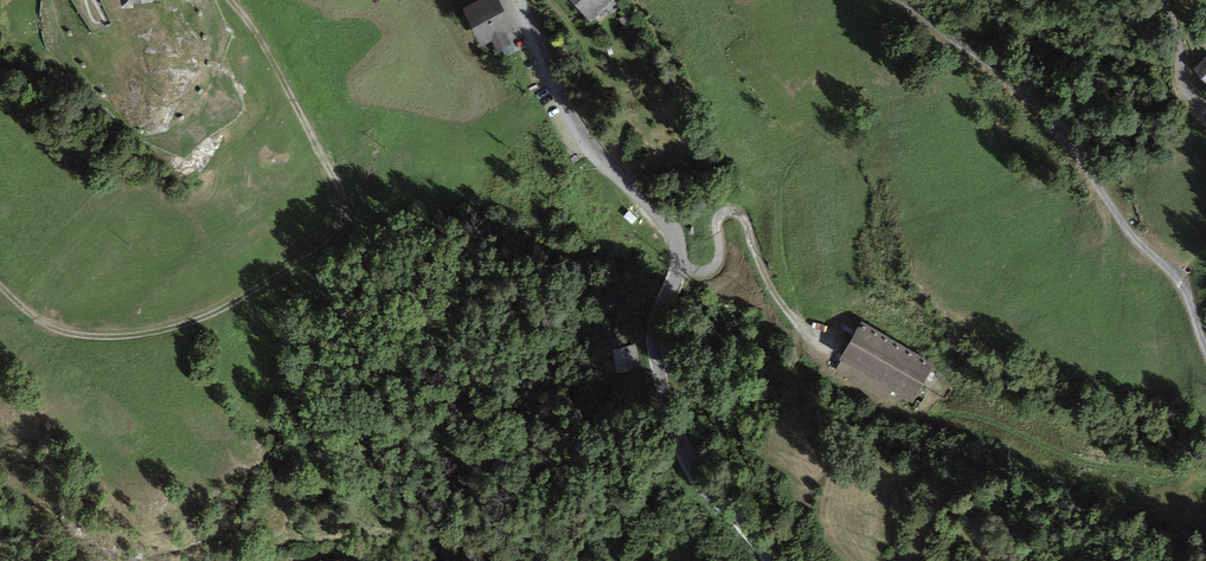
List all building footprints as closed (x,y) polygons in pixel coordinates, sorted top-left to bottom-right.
[(121,8),(133,8),(133,5),(154,2),(153,0),(121,0),(121,8)] [(462,5),(481,44),(492,39),(497,48),(510,42),(505,32),(514,28),(501,0),(473,0),(462,5)] [(590,23),(616,0),(570,0),(590,23)] [(637,22),(633,10),(619,16),(623,28),(637,22)] [(862,322),(840,358),(842,360),(893,391),(913,403),(935,366),(862,322)] [(625,335),(610,338),(617,372),(642,367),(636,342),(627,344),(625,335)] [(884,403),(893,391),(842,360),(834,371),(884,403)]
